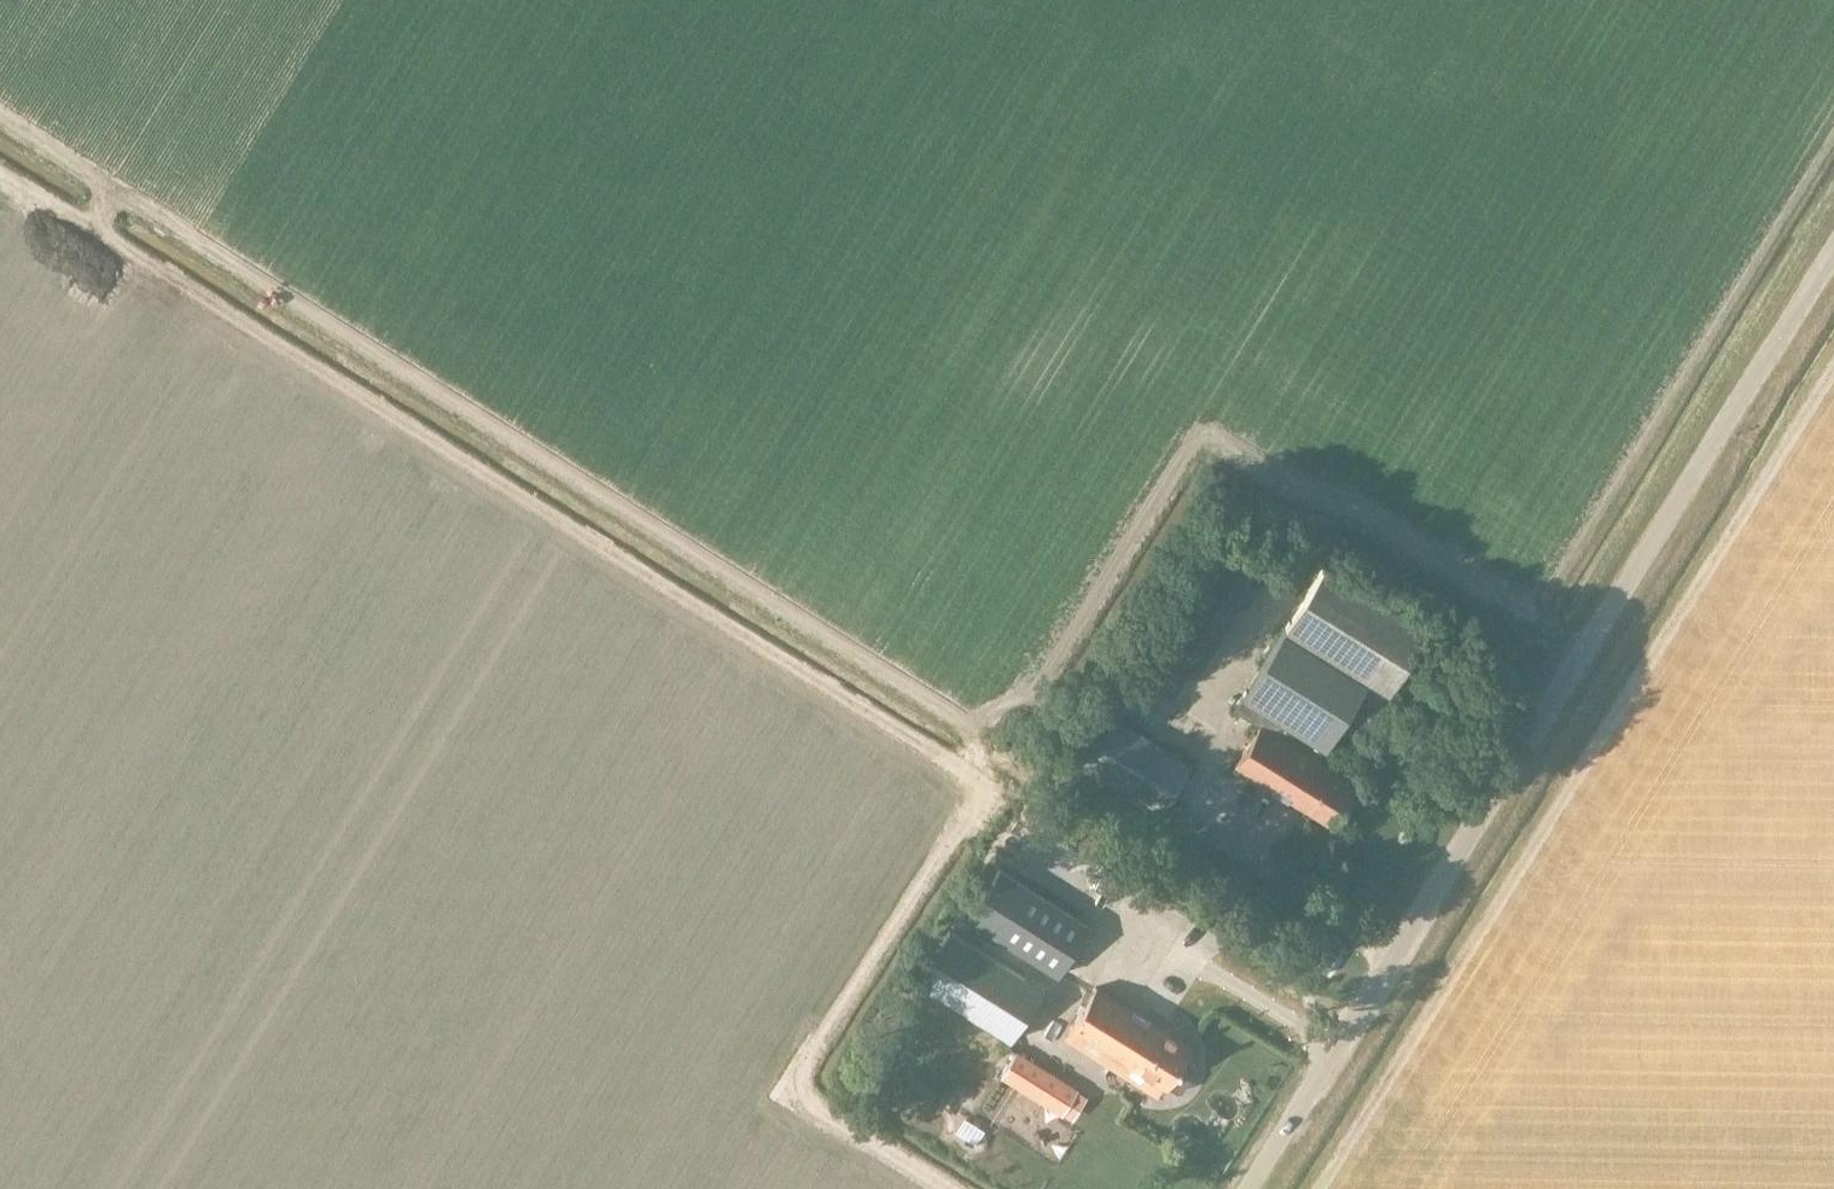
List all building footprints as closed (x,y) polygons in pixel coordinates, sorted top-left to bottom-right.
[(1284,627),(1379,686),(1387,691),(1427,627),(1324,563),(1284,627)] [(1258,724),(1232,765),(1270,788),(1269,789),(1286,800),(1286,798),(1329,825),(1355,784),(1316,760),(1344,714),(1356,722),(1379,686),(1284,627),(1232,708),(1258,724)] [(1156,814),(1189,762),(1101,707),(1069,759),(1156,814)] [(996,862),(964,913),(1060,972),(1088,918),(996,862)] [(1284,930),(1288,924),(1280,919),(1276,925),(1284,930)] [(1009,1039),(1041,987),(948,928),(915,980),(1009,1039)] [(1176,1069),(1191,1047),(1148,1020),(1148,1019),(1131,1008),(1131,1009),(1094,986),(1068,1027),(1165,1088),(1166,1086),(1175,1091),(1180,1090),(1187,1080),(1185,1075),(1176,1069)] [(989,1069),(1061,1114),(1076,1089),(1005,1044),(989,1069)]
